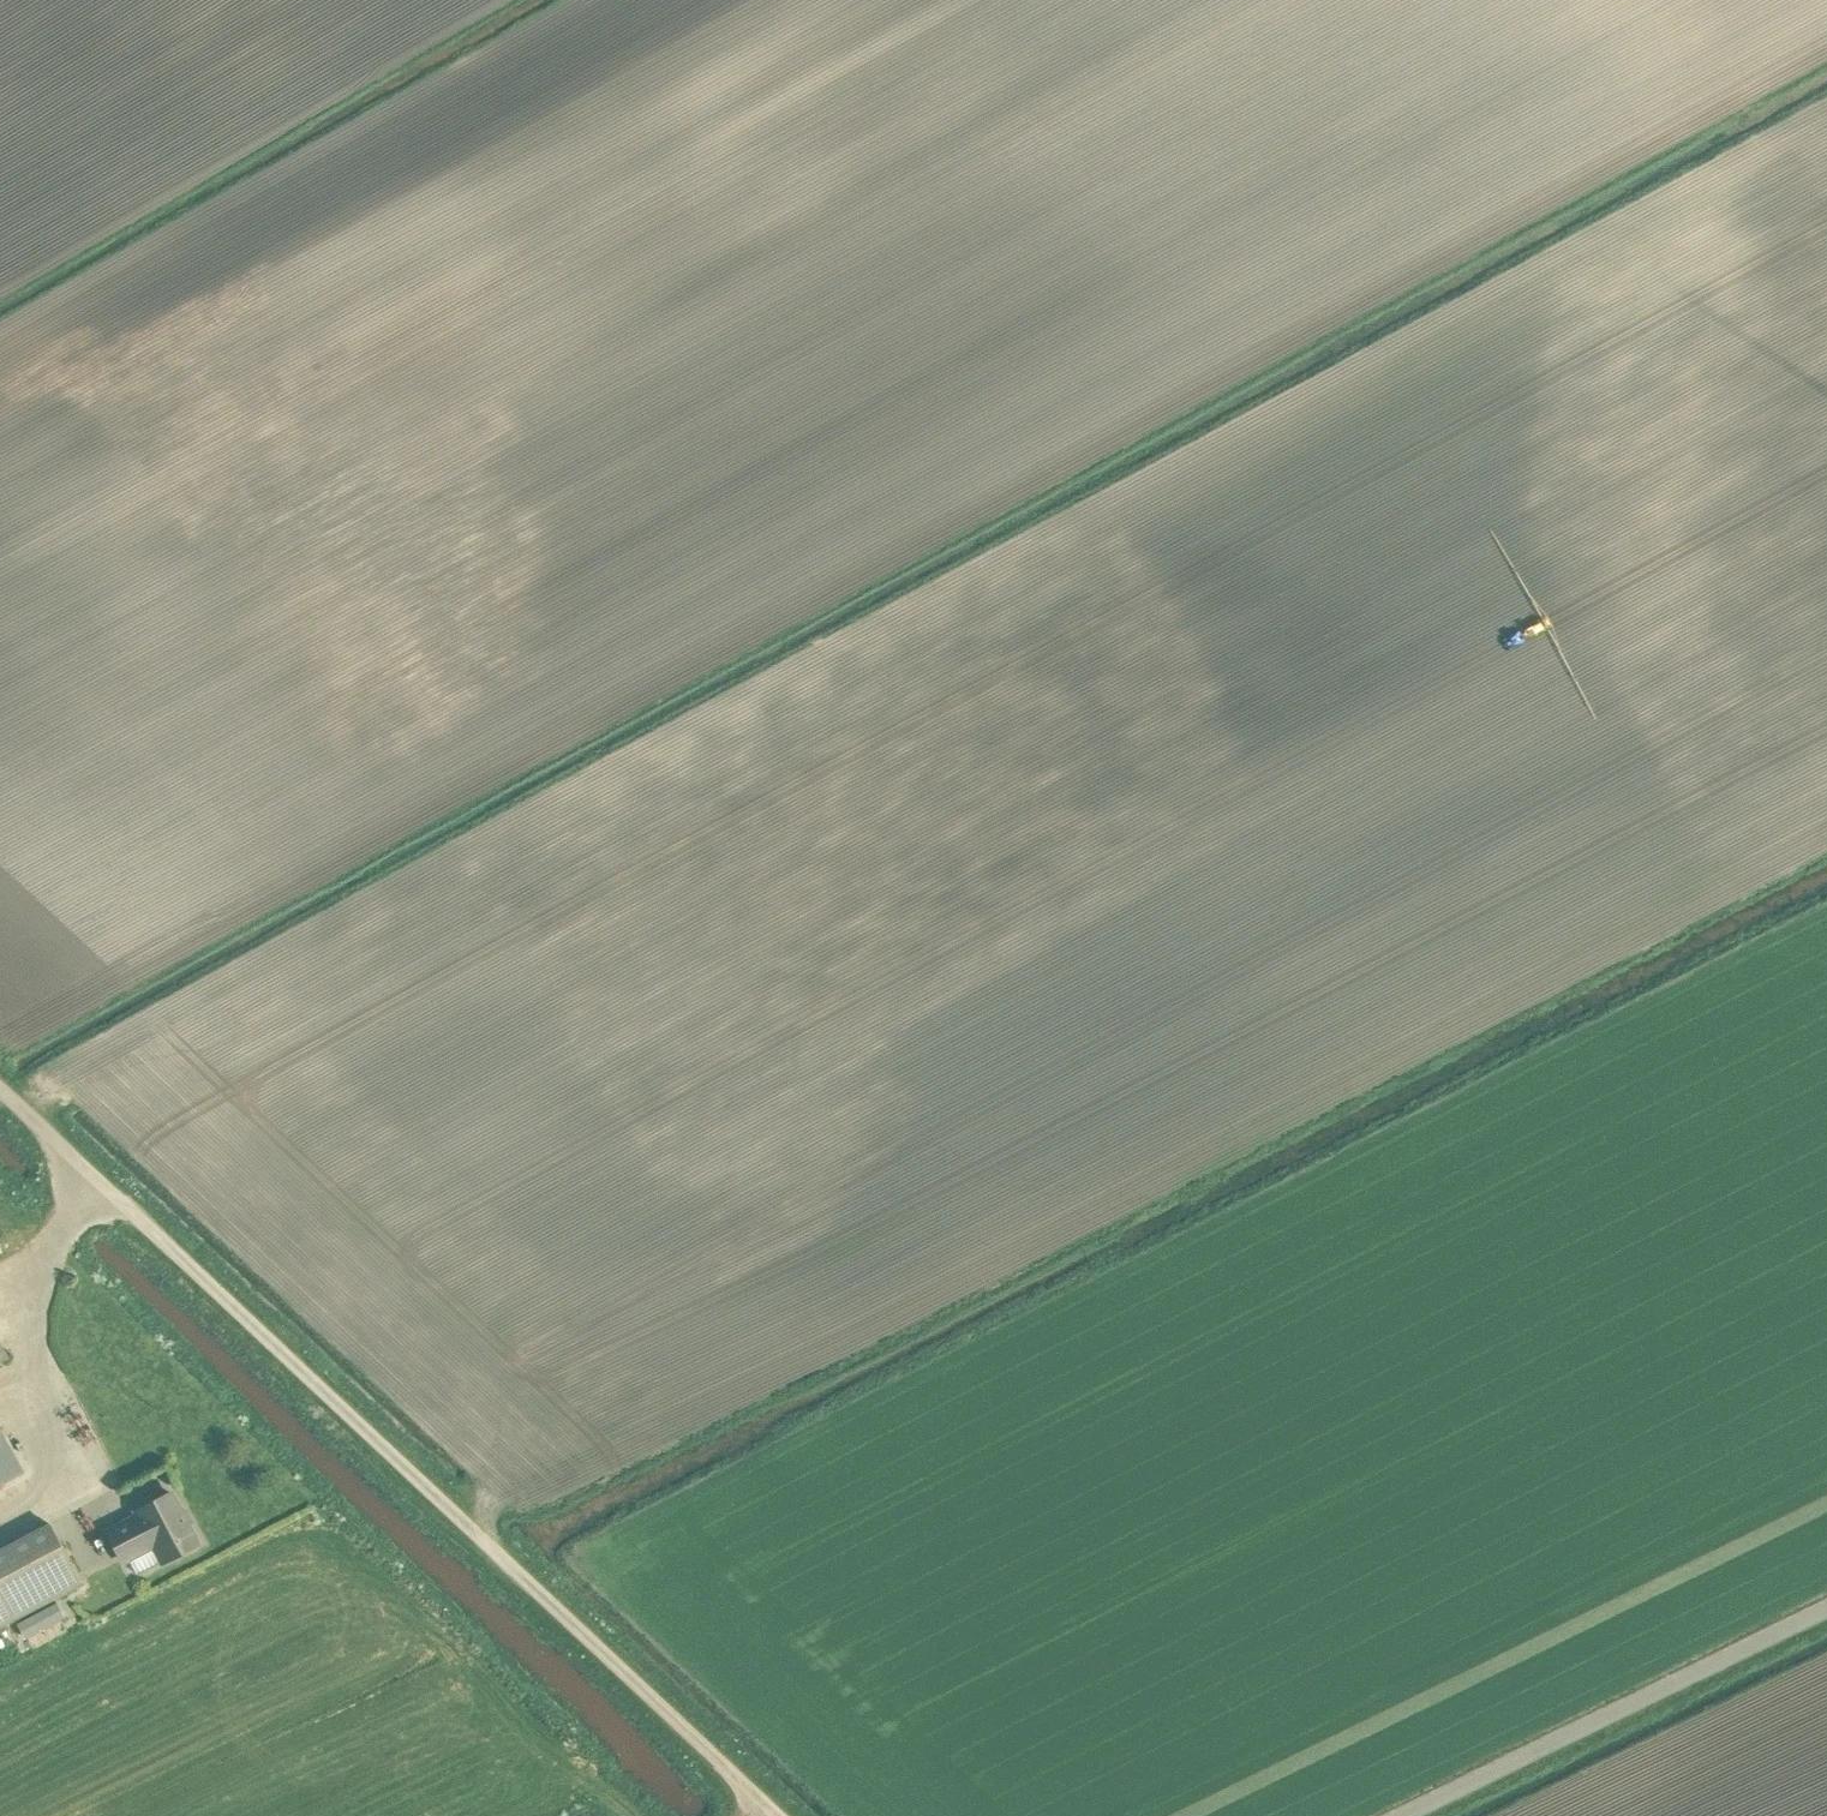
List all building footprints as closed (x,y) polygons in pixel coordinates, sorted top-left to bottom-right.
[(84,1250),(74,1256),(87,1277),(97,1271),(84,1250)] [(12,1361),(0,1338),(0,1367),(12,1361)] [(21,1471),(0,1430),(0,1482),(21,1471)] [(134,1514),(106,1527),(124,1564),(153,1550),(161,1567),(204,1545),(174,1489),(132,1509),(134,1514)] [(83,1584),(50,1522),(0,1549),(0,1628),(83,1584)]
